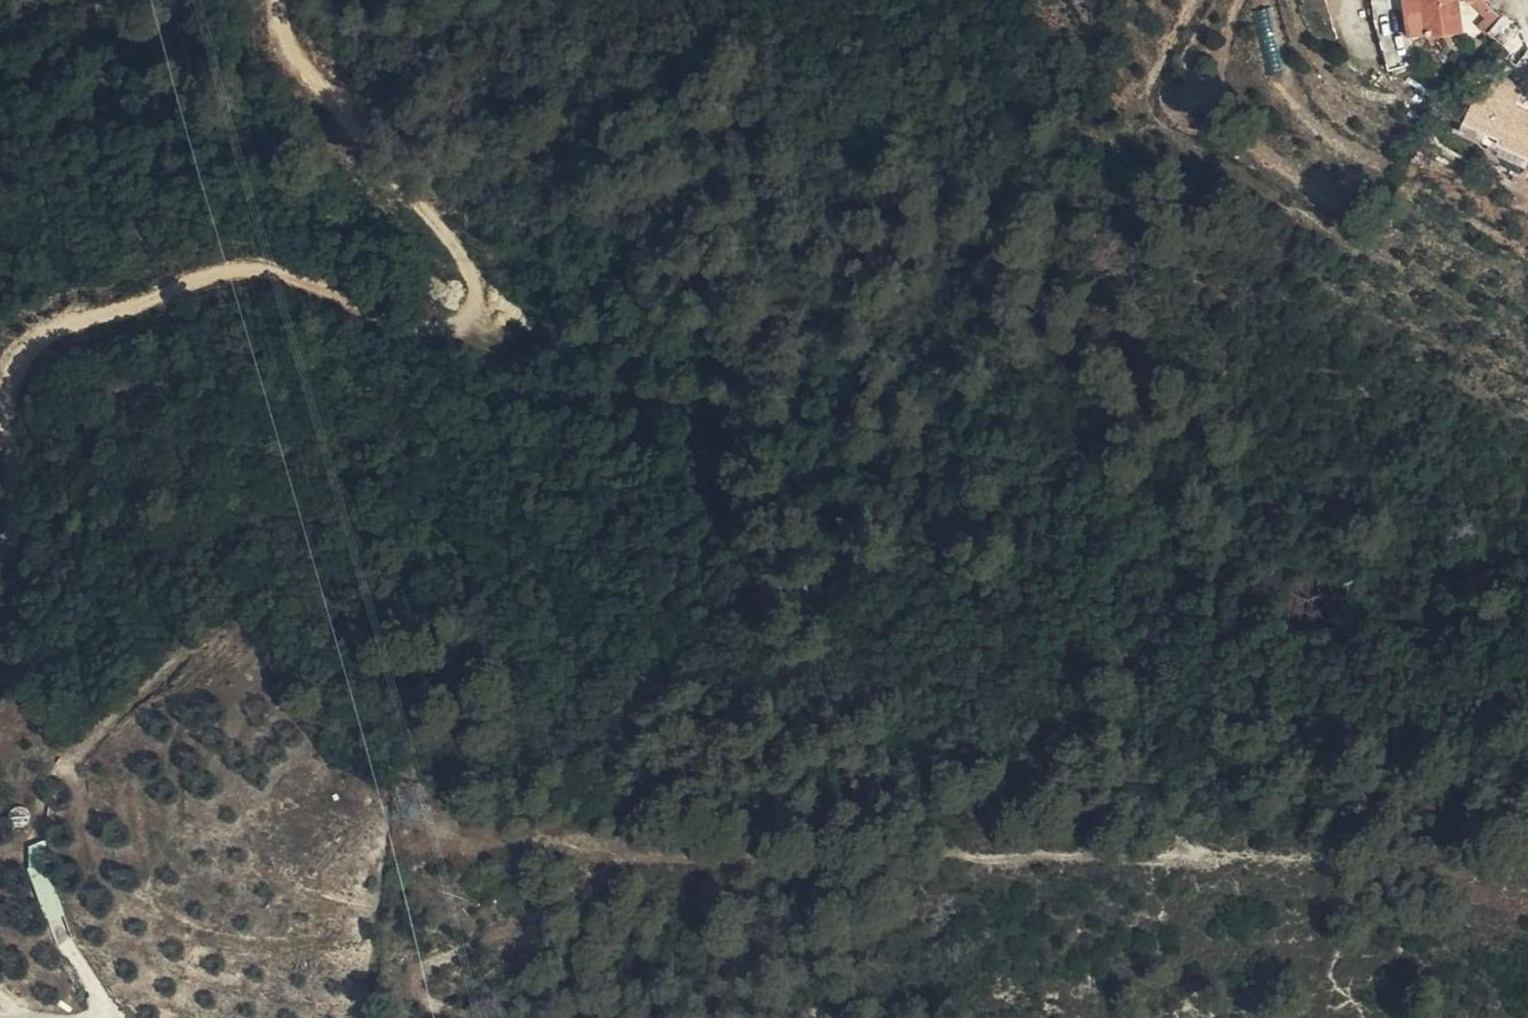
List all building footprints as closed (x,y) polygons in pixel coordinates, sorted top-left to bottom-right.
[(1428,0),(1379,14),(1394,66),(1444,52),(1428,0)] [(1468,32),(1476,20),(1456,5),(1456,0),(1442,0),(1449,27),(1459,24),(1468,32)] [(1485,20),(1498,11),(1490,0),(1471,0),(1485,20)] [(1464,37),(1476,45),(1487,27),(1476,20),(1468,32),(1464,37)] [(1476,45),(1487,53),(1499,36),(1487,27),(1476,45)] [(1504,69),(1514,54),(1514,49),(1499,36),(1487,53),(1486,55),(1487,55),(1504,69)] [(1522,176),(1527,161),(1527,147),(1521,144),(1527,128),(1527,120),(1470,97),(1452,145),(1478,154),(1481,146),(1496,152),(1492,162),(1522,176)] [(1518,187),(1522,176),(1492,162),(1496,152),(1481,146),(1478,154),(1452,145),(1449,154),(1488,170),(1486,174),(1518,187)]
